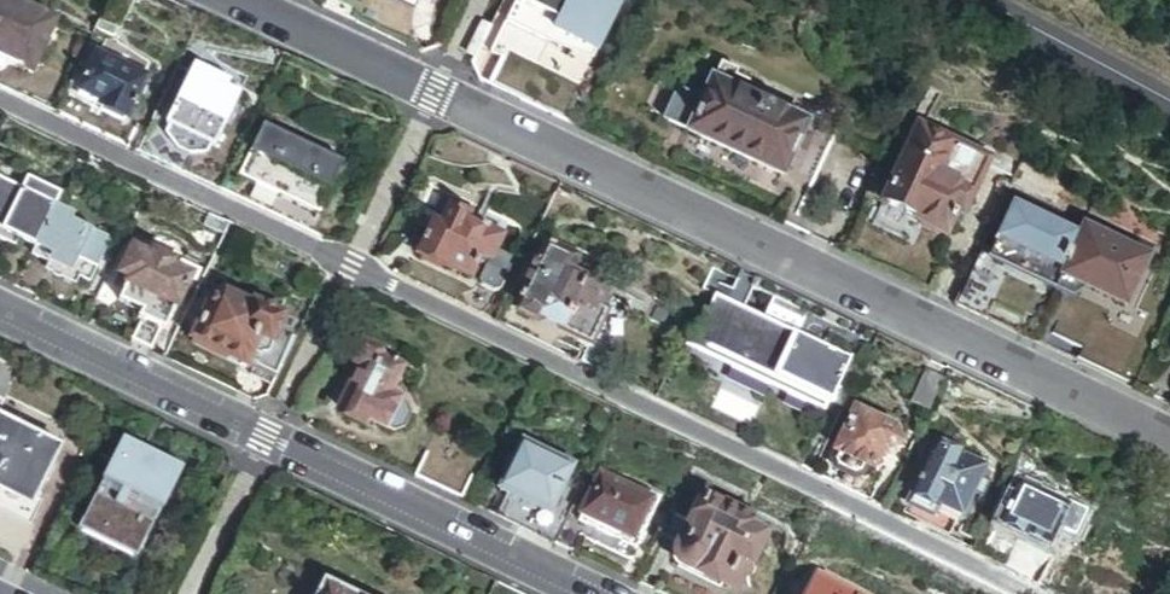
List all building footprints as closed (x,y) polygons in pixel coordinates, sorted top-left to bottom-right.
[(35,70),(59,18),(20,0),(0,0),(0,88),(8,92),(58,115),(71,87),(35,70)] [(126,0),(114,0),(101,28),(119,36),(134,4),(126,0)] [(567,79),(538,66),(548,45),(551,46),(556,34),(597,53),(624,0),(519,0),(495,47),(509,53),(491,91),(517,103),(549,118),(567,79)] [(450,29),(458,34),(468,13),(459,9),(450,29)] [(112,118),(125,124),(146,80),(143,79),(146,72),(136,67),(133,74),(96,57),(83,82),(75,78),(71,87),(58,115),(81,126),(94,99),(105,104),(100,113),(112,118)] [(742,161),(810,193),(836,139),(745,96),(748,88),(734,81),(737,74),(719,66),(700,106),(673,93),(659,122),(742,161)] [(237,159),(216,149),(239,98),(215,87),(217,82),(206,77),(204,82),(179,70),(140,155),(182,174),(222,193),(237,159)] [(910,126),(921,131),(938,96),(927,91),(910,126)] [(356,223),(324,209),(345,165),(267,127),(232,198),(278,220),(325,242),(345,245),(356,223)] [(986,164),(1016,178),(1031,145),(1001,131),(986,164)] [(975,195),(970,193),(983,163),(920,133),(884,207),(919,224),(921,232),(935,238),(941,234),(947,237),(959,213),(968,211),(975,195)] [(16,288),(54,208),(0,183),(0,244),(10,248),(0,269),(0,281),(16,288)] [(1126,310),(1151,257),(1095,231),(1091,241),(1082,237),(1016,206),(990,261),(980,256),(963,292),(993,307),(1010,270),(1057,292),(1062,280),(1095,295),(1126,310)] [(89,287),(110,242),(77,227),(80,220),(54,208),(16,288),(37,298),(50,269),(69,278),(89,287)] [(493,299),(499,296),(514,264),(495,255),(502,240),(483,231),(481,234),(474,231),(478,223),(448,209),(440,227),(434,224),(418,257),(447,270),(448,268),(464,276),(472,279),(479,265),(487,269),(479,286),(482,293),(493,299)] [(198,241),(219,251),(226,236),(205,226),(198,241)] [(1082,237),(1091,241),(1095,231),(1086,227),(1082,237)] [(606,313),(600,310),(610,289),(571,270),(576,260),(548,246),(518,308),(522,310),(519,315),(536,324),(538,319),(544,322),(546,319),(562,326),(560,330),(573,337),(591,345),(606,313)] [(163,331),(166,333),(190,280),(196,283),(202,270),(183,262),(178,273),(171,270),(174,263),(158,256),(155,262),(135,253),(124,277),(131,280),(120,304),(133,310),(144,314),(141,321),(143,322),(133,343),(153,353),(163,331)] [(986,321),(993,307),(963,292),(956,307),(986,321)] [(278,378),(305,322),(278,309),(275,317),(256,308),(255,310),(220,294),(209,318),(205,316),(197,333),(200,335),(195,345),(230,362),(242,368),(245,362),(248,355),(261,361),(257,368),(278,378)] [(826,401),(845,362),(712,299),(693,338),(772,375),(826,401)] [(415,414),(411,403),(392,393),(406,361),(362,341),(354,358),(358,366),(361,367),(344,405),(348,407),(345,413),(364,422),(367,416),(377,421),(396,431),(409,426),(415,414)] [(257,368),(261,361),(248,355),(245,362),(257,368)] [(18,372),(0,363),(0,409),(18,372)] [(652,400),(656,402),(671,370),(668,369),(652,400)] [(911,405),(931,415),(947,382),(927,372),(911,405)] [(886,448),(897,444),(894,430),(856,412),(837,453),(831,464),(834,473),(845,478),(854,482),(862,480),(867,468),(878,465),(886,448)] [(35,502),(60,451),(0,421),(0,485),(13,491),(35,502)] [(477,453),(431,431),(409,477),(456,499),(477,453)] [(143,502),(157,509),(176,469),(124,444),(82,528),(121,547),(143,502)] [(576,504),(559,497),(574,469),(522,444),(500,493),(523,504),(549,516),(538,538),(556,546),(576,504)] [(980,495),(987,482),(981,479),(986,468),(938,444),(936,449),(928,445),(917,467),(925,470),(901,519),(927,531),(940,537),(949,542),(961,519),(974,492),(980,495)] [(608,537),(637,550),(668,488),(648,478),(644,484),(607,467),(587,510),(576,504),(556,546),(574,555),(587,528),(608,537)] [(107,546),(137,561),(181,472),(176,469),(157,509),(143,502),(121,547),(82,528),(80,533),(107,546)] [(1067,501),(1065,506),(1029,488),(1031,483),(1015,475),(1000,505),(1006,508),(998,525),(1021,536),(1005,569),(1025,578),(1029,580),(1056,527),(1072,535),(1084,510),(1067,501)] [(745,530),(744,534),(701,513),(711,493),(688,481),(661,537),(681,547),(678,555),(682,556),(678,563),(709,578),(730,589),(737,576),(748,582),(768,541),(745,530)] [(814,576),(806,593),(850,593),(814,576)]
